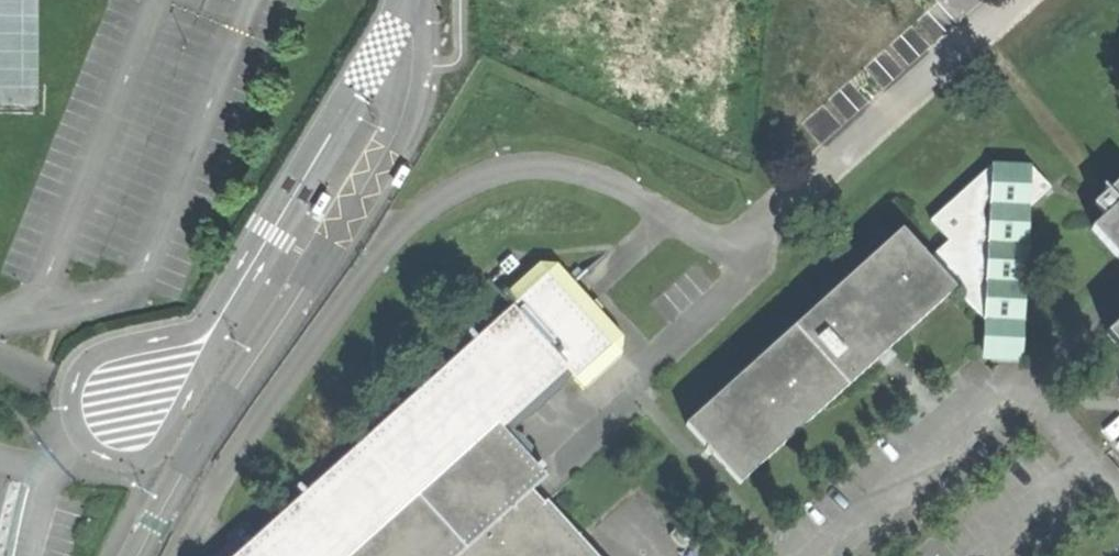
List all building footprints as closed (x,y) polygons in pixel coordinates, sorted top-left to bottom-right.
[(393,184),(401,189),(411,173),(413,169),(409,167),(405,164),(393,184)] [(949,241),(929,259),(956,289),(998,336),(993,340),(992,339),(991,339),(988,340),(986,341),(984,344),(983,348),(983,352),(984,355),(987,357),(989,358),(991,359),(994,359),(997,359),(999,357),(1001,355),(1002,352),(1003,350),(1013,350),(1015,322),(1021,302),(1017,283),(1023,264),(1019,244),(1025,226),(1022,206),(1030,207),(1050,188),(1031,167),(992,166),(931,221),(949,241)] [(1105,217),(1118,205),(1118,183),(1094,205),(1105,217)] [(335,197),(327,192),(317,208),(315,212),(320,215),(323,217),(335,197)] [(1092,229),(1118,259),(1118,205),(1105,217),(1092,229)] [(1019,359),(1022,359),(1030,207),(1022,206),(1025,226),(1019,244),(1023,264),(1017,283),(1021,302),(1015,322),(1013,350),(1003,350),(1002,352),(1001,355),(999,357),(997,359),(994,359),(991,359),(993,360),(1019,361),(1019,359)] [(901,230),(686,425),(740,484),(956,289),(929,259),(901,230)] [(505,297),(514,308),(567,369),(583,388),(621,354),(622,337),(572,283),(575,282),(557,264),(539,262),(505,297)] [(495,427),(498,432),(567,369),(514,308),(237,555),(357,555),(495,427)] [(1107,333),(1118,347),(1118,322),(1107,333)] [(1102,431),(1118,450),(1118,417),(1102,431)] [(498,432),(495,427),(357,555),(597,555),(547,501),(544,503),(532,489),(544,478),(541,475),(546,471),(538,462),(533,466),(530,462),(527,464),(498,432)] [(677,527),(670,534),(683,547),(690,541),(677,527)]
